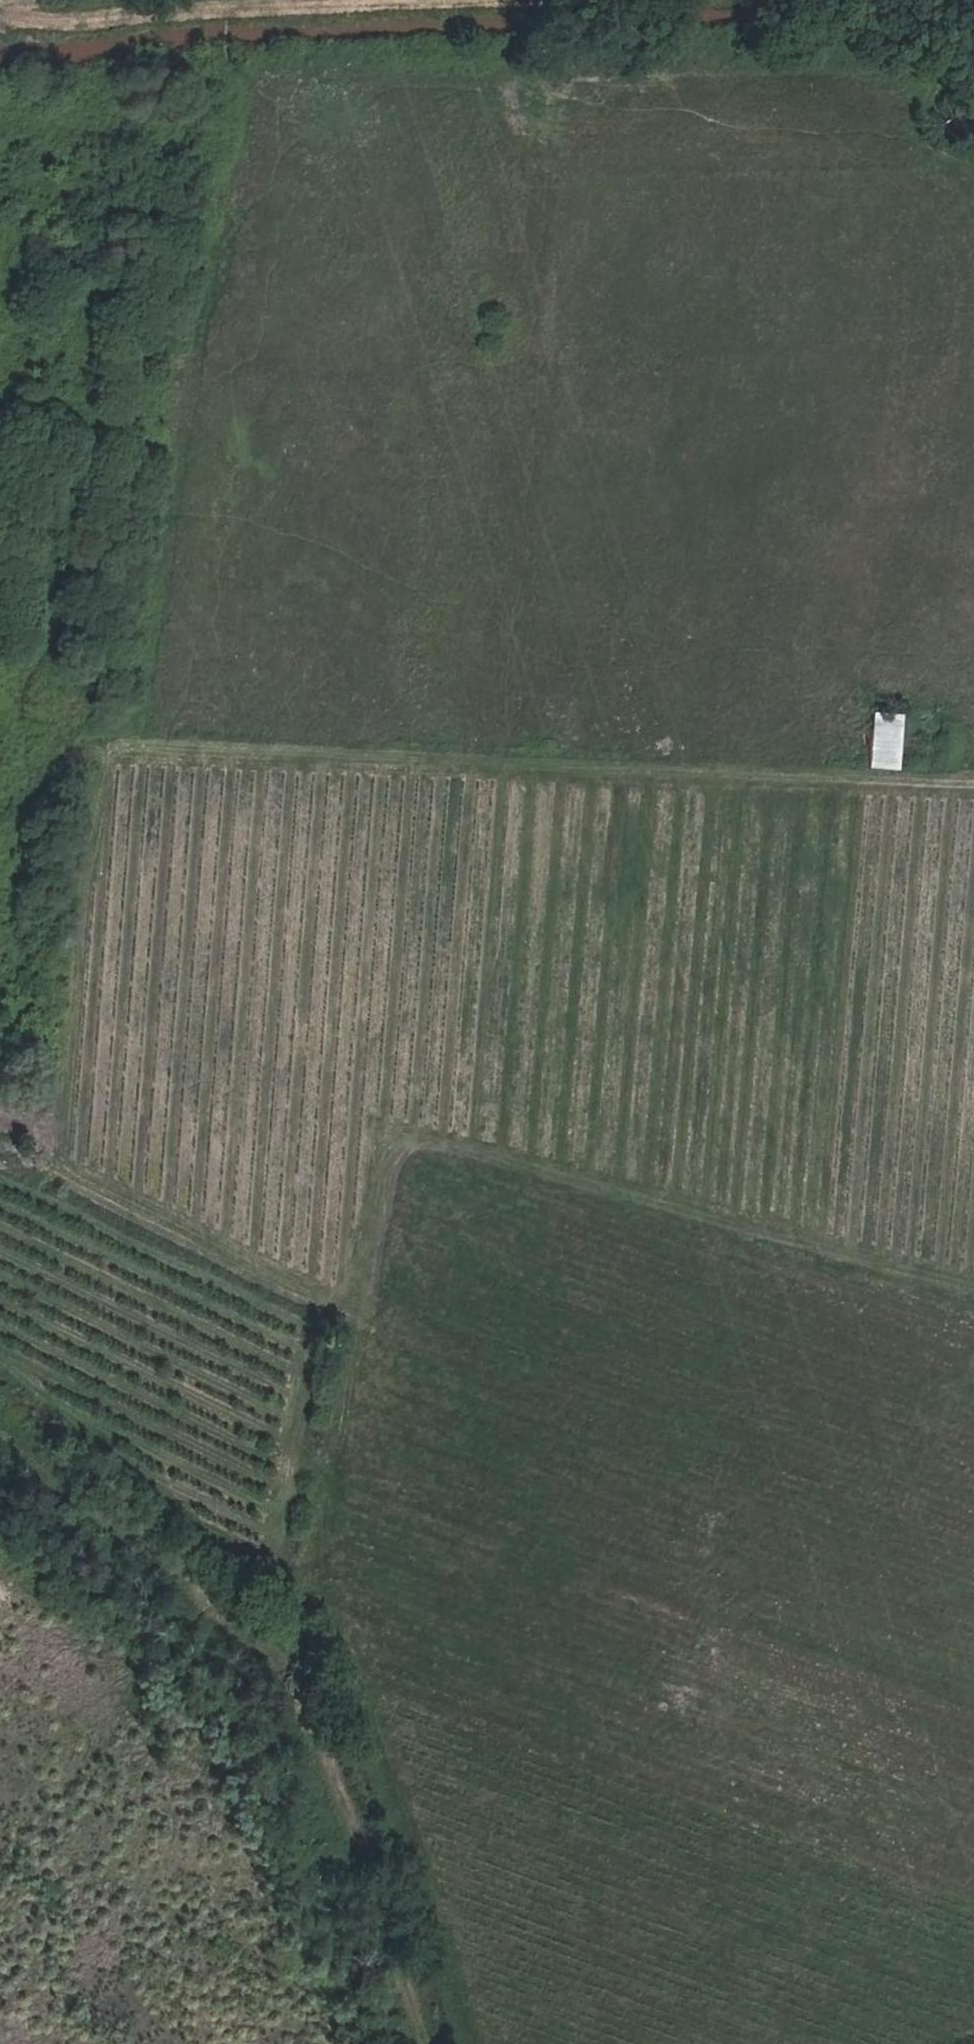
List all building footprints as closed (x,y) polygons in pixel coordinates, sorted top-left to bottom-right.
[(905,710),(877,708),(873,763),(901,765),(905,710)]
